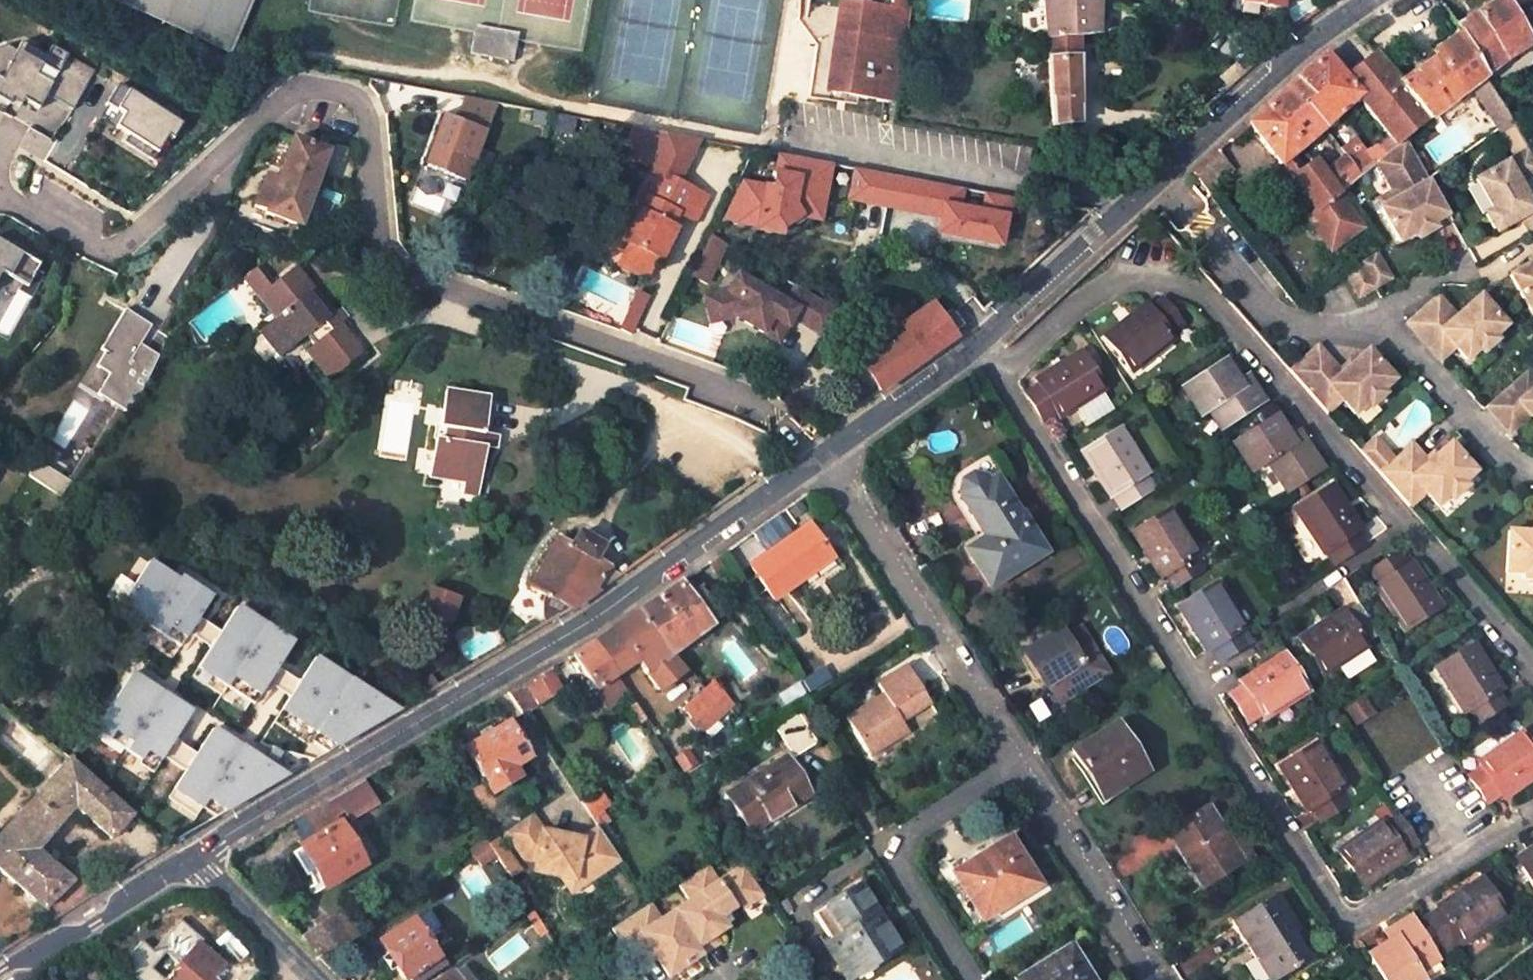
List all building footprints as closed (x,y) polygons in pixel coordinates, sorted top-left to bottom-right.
[(228,50),(249,0),(108,0),(228,50)] [(885,99),(895,101),(910,0),(802,0),(799,22),(812,23),(810,35),(815,36),(814,42),(820,52),(815,89),(885,99)] [(965,0),(929,0),(928,13),(963,17),(965,0)] [(1089,0),(1043,0),(1043,2),(1046,39),(1077,37),(1102,35),(1098,1),(1089,0)] [(1244,7),(1284,11),(1285,0),(1245,0),(1244,7)] [(1456,26),(1461,33),(1485,76),(1501,63),(1532,42),(1522,25),(1508,0),(1499,0),(1456,26)] [(1522,25),(1532,42),(1532,41),(1532,17),(1522,25)] [(1506,113),(1485,76),(1461,33),(1456,37),(1432,53),(1435,57),(1399,83),(1430,119),(1473,85),(1493,120),(1506,113)] [(477,34),(473,58),(517,66),(521,42),(477,34)] [(1046,39),(1053,125),(1079,123),(1077,37),(1046,39)] [(95,70),(51,45),(45,55),(21,41),(15,51),(9,46),(0,49),(0,101),(9,106),(11,102),(20,107),(23,102),(38,108),(46,94),(73,109),(95,70)] [(1245,72),(1261,58),(1253,48),(1236,64),(1245,72)] [(1399,83),(1370,51),(1344,76),(1344,77),(1344,78),(1359,95),(1366,109),(1372,116),(1391,139),(1397,145),(1405,138),(1430,119),(1399,83)] [(1359,95),(1344,78),(1344,77),(1344,76),(1324,54),(1296,80),(1313,98),(1305,104),(1322,129),(1359,95)] [(1288,86),(1265,108),(1300,148),(1322,129),(1305,104),(1313,98),(1296,80),(1288,86)] [(173,137),(182,122),(128,88),(116,108),(123,113),(115,125),(129,133),(124,142),(152,159),(168,134),(173,137)] [(492,109),(464,98),(456,121),(483,132),(492,109)] [(1265,108),(1249,122),(1280,164),(1300,148),(1265,108)] [(1513,126),(1510,120),(1506,113),(1493,120),(1501,133),(1513,126)] [(456,121),(442,117),(425,164),(467,179),(483,132),(456,121)] [(669,177),(679,182),(700,140),(636,129),(625,149),(655,164),(651,171),(668,179),(669,177)] [(1415,232),(1431,224),(1434,229),(1450,220),(1419,165),(1405,138),(1397,145),(1386,154),(1383,156),(1392,172),(1390,174),(1396,189),(1391,192),(1375,201),(1398,241),(1415,232)] [(1391,139),(1380,147),(1386,154),(1397,145),(1391,139)] [(325,153),(292,140),(285,159),(279,156),(270,179),(265,177),(254,206),(266,211),(265,213),(298,225),(325,153)] [(1355,142),(1342,150),(1345,153),(1352,160),(1362,151),(1355,142)] [(1362,151),(1352,160),(1363,172),(1373,165),(1362,151)] [(1528,151),(1476,180),(1493,210),(1485,215),(1495,232),(1514,221),(1512,218),(1518,214),(1530,235),(1532,233),(1532,159),(1528,151)] [(1216,152),(1193,173),(1196,176),(1207,191),(1230,169),(1216,152)] [(1345,153),(1324,170),(1339,191),(1349,183),(1363,172),(1352,160),(1345,153)] [(742,184),(724,221),(756,227),(755,230),(777,235),(778,230),(799,216),(819,220),(830,164),(779,155),(772,190),(742,184)] [(1392,172),(1383,156),(1375,162),(1391,192),(1396,189),(1390,174),(1392,172)] [(1315,158),(1291,175),(1316,210),(1339,191),(1324,170),(1315,158)] [(874,173),(854,169),(848,201),(868,205),(874,173)] [(661,258),(675,228),(670,224),(677,212),(682,215),(694,190),(679,182),(669,177),(668,179),(651,171),(639,196),(646,200),(626,241),(629,242),(625,250),(627,264),(641,271),(652,264),(656,256),(661,258)] [(885,208),(891,176),(874,173),(868,205),(885,208)] [(905,179),(891,176),(885,208),(899,210),(905,179)] [(964,190),(905,179),(899,210),(928,216),(930,206),(945,209),(943,219),(940,236),(1002,247),(1007,220),(1011,221),(1015,199),(989,194),(986,214),(961,209),(964,190)] [(695,221),(708,196),(694,190),(682,215),(695,221)] [(1339,191),(1316,210),(1307,217),(1330,251),(1364,228),(1339,191)] [(626,241),(646,200),(639,196),(620,237),(626,241)] [(930,206),(928,216),(943,219),(945,209),(930,206)] [(1431,224),(1415,232),(1418,237),(1434,229),(1431,224)] [(707,283),(726,245),(710,236),(690,275),(707,283)] [(43,258),(15,242),(13,246),(0,239),(0,273),(1,272),(21,283),(18,289),(33,298),(45,275),(37,270),(43,258)] [(652,264),(641,271),(627,264),(625,250),(619,264),(652,279),(661,258),(656,256),(652,264)] [(1389,276),(1375,253),(1360,263),(1374,286),(1389,276)] [(1359,261),(1346,271),(1359,294),(1374,286),(1360,263),(1359,261)] [(1511,277),(1531,313),(1532,312),(1532,263),(1511,277)] [(363,352),(295,267),(258,296),(275,318),(259,331),(279,357),(306,336),(313,345),(306,350),(329,379),(363,352)] [(737,315),(780,340),(789,323),(784,321),(788,314),(823,334),(837,310),(795,286),(786,302),(737,273),(727,291),(705,298),(713,323),(737,315)] [(631,293),(619,330),(632,334),(644,297),(631,293)] [(1465,359),(1478,348),(1481,352),(1496,340),(1493,336),(1504,326),(1480,296),(1455,317),(1437,297),(1408,323),(1418,335),(1439,359),(1454,347),(1465,359)] [(1145,305),(1104,337),(1132,371),(1173,339),(1169,334),(1181,324),(1161,299),(1149,309),(1145,305)] [(931,325),(942,318),(933,306),(923,314),(931,325)] [(142,342),(152,325),(125,309),(101,350),(105,352),(96,366),(109,375),(97,394),(125,411),(142,388),(156,362),(137,350),(142,342)] [(891,312),(866,329),(869,333),(864,336),(877,354),(861,366),(880,391),(926,361),(955,337),(942,318),(931,325),(923,314),(908,325),(898,312),(893,315),(891,312)] [(137,350),(156,362),(160,353),(142,342),(137,350)] [(1289,371),(1326,412),(1341,399),(1353,414),(1366,403),(1370,407),(1385,393),(1382,389),(1393,378),(1368,350),(1342,372),(1319,347),(1318,346),(1289,371)] [(1079,352),(1036,380),(1039,385),(1026,393),(1042,420),(1056,412),(1059,417),(1072,409),(1084,428),(1111,410),(1099,392),(1103,389),(1079,352)] [(1224,361),(1183,387),(1201,414),(1209,409),(1221,428),(1262,401),(1249,381),(1240,387),(1224,361)] [(1527,371),(1485,408),(1496,420),(1507,433),(1528,415),(1532,421),(1532,378),(1527,371)] [(488,398),(444,391),(438,427),(444,428),(443,439),(434,438),(428,476),(463,480),(461,493),(478,495),(485,446),(496,448),(498,435),(483,433),(488,398)] [(1275,416),(1234,443),(1252,471),(1267,461),(1287,490),(1321,468),(1300,437),(1292,442),(1275,416)] [(1119,429),(1082,452),(1110,497),(1112,495),(1121,508),(1152,488),(1144,475),(1146,473),(1119,429)] [(1378,471),(1408,505),(1424,491),(1436,505),(1448,494),(1451,497),(1465,485),(1462,481),(1474,470),(1450,443),(1427,462),(1411,443),(1378,471)] [(961,499),(986,538),(966,550),(989,586),(1043,552),(1021,516),(1019,517),(995,479),(986,484),(984,481),(977,477),(973,477),(966,480),(962,485),(961,487),(961,493),(963,498),(961,499)] [(1332,485),(1295,509),(1324,553),(1328,549),(1337,562),(1363,545),(1355,532),(1360,529),(1332,485)] [(1169,510),(1133,533),(1160,576),(1165,573),(1174,587),(1200,570),(1192,556),(1197,553),(1169,510)] [(774,600),(813,572),(811,569),(831,555),(808,523),(792,535),(777,514),(750,532),(766,554),(750,566),(774,600)] [(1508,531),(1505,571),(1524,573),(1524,577),(1532,578),(1532,532),(1508,531)] [(571,546),(556,539),(529,587),(544,596),(543,600),(543,616),(547,623),(572,609),(620,575),(593,559),(601,546),(579,533),(571,546)] [(1397,553),(1371,571),(1379,584),(1374,587),(1403,630),(1440,606),(1411,563),(1406,566),(1397,553)] [(117,608),(180,645),(209,596),(180,577),(176,582),(144,563),(117,608)] [(675,585),(686,599),(698,590),(688,577),(675,585)] [(1216,583),(1179,606),(1206,650),(1212,648),(1220,661),(1247,644),(1238,631),(1244,627),(1216,583)] [(675,585),(637,612),(671,655),(674,652),(707,627),(705,625),(686,599),(675,585)] [(457,597),(429,588),(420,614),(448,623),(457,597)] [(686,599),(705,625),(717,615),(698,590),(686,599)] [(187,674),(245,709),(291,641),(230,603),(187,674)] [(1292,642),(1319,683),(1333,674),(1342,686),(1370,668),(1359,651),(1366,647),(1364,644),(1377,635),(1357,604),(1344,613),(1342,610),(1292,642)] [(595,641),(616,674),(636,661),(659,691),(683,672),(671,655),(637,612),(595,641)] [(1055,635),(1018,659),(1041,695),(1049,690),(1060,708),(1104,680),(1076,634),(1061,645),(1055,635)] [(595,641),(572,655),(595,689),(616,674),(595,641)] [(1473,644),(1436,668),(1464,712),(1469,709),(1477,722),(1504,705),(1496,692),(1501,689),(1473,644)] [(1263,719),(1307,691),(1284,654),(1240,682),(1244,687),(1230,695),(1246,722),(1260,714),(1263,719)] [(275,722),(326,753),(401,710),(318,655),(275,722)] [(906,666),(876,685),(883,695),(845,719),(868,755),(889,743),(882,733),(929,703),(906,666)] [(549,669),(525,682),(507,693),(521,714),(562,689),(549,669)] [(91,731),(151,771),(189,711),(130,672),(91,731)] [(685,706),(705,730),(732,704),(712,680),(685,706)] [(636,705),(629,709),(638,723),(644,719),(636,705)] [(798,714),(774,730),(793,757),(816,742),(798,714)] [(529,758),(508,723),(465,749),(491,792),(517,776),(512,768),(529,758)] [(1115,724),(1073,751),(1085,770),(1088,768),(1106,796),(1145,771),(1115,724)] [(201,810),(213,817),(286,775),(210,729),(165,800),(194,820),(201,810)] [(1478,762),(1482,767),(1468,777),(1486,803),(1500,793),(1503,798),(1532,778),(1532,750),(1521,733),(1478,762)] [(1316,743),(1279,767),(1307,810),(1312,807),(1321,821),(1347,804),(1339,790),(1344,787),(1316,743)] [(689,746),(673,757),(684,773),(700,762),(689,746)] [(785,756),(724,795),(750,833),(809,795),(785,756)] [(68,759),(0,830),(0,871),(43,908),(72,880),(36,850),(76,809),(111,839),(131,815),(68,759)] [(301,848),(292,853),(306,876),(314,870),(324,887),(362,864),(338,824),(332,815),(343,808),(348,817),(374,802),(360,779),(291,819),(305,844),(300,847),(301,848)] [(596,789),(579,800),(590,816),(607,805),(596,789)] [(1206,810),(1169,833),(1206,893),(1249,865),(1240,850),(1233,854),(1206,810)] [(532,872),(561,877),(573,879),(575,866),(583,868),(591,879),(619,860),(599,830),(582,840),(569,838),(541,832),(530,815),(505,832),(523,859),(534,861),(532,872)] [(1381,821),(1338,851),(1362,887),(1405,858),(1401,852),(1415,843),(1397,818),(1384,826),(1381,821)] [(996,836),(949,865),(982,919),(1037,884),(1008,839),(1001,843),(996,836)] [(485,840),(470,850),(476,859),(491,849),(490,846),(485,840)] [(498,841),(490,846),(491,849),(496,856),(504,851),(498,841)] [(1516,859),(1532,887),(1532,848),(1516,859)] [(491,849),(476,859),(481,867),(496,856),(491,849)] [(718,917),(739,904),(742,907),(762,894),(731,849),(677,884),(688,901),(673,911),(701,953),(716,944),(711,936),(725,927),(718,917)] [(571,892),(591,879),(583,868),(575,866),(573,879),(561,877),(571,892)] [(1481,879),(1437,907),(1439,910),(1426,918),(1446,949),(1459,941),(1461,943),(1504,916),(1481,879)] [(813,913),(830,940),(824,943),(847,979),(849,979),(899,948),(859,885),(813,913)] [(1233,923),(1269,979),(1274,979),(1307,959),(1291,933),(1298,929),(1277,895),(1233,923)] [(649,949),(653,955),(667,976),(701,953),(673,911),(660,920),(648,903),(611,928),(632,961),(649,949)] [(533,912),(527,916),(541,937),(547,932),(533,912)] [(138,979),(160,979),(147,968),(160,953),(174,965),(195,941),(199,936),(175,916),(150,947),(139,937),(117,961),(138,979)] [(1369,955),(1384,979),(1421,979),(1423,979),(1417,971),(1437,960),(1410,917),(1390,930),(1396,938),(1369,955)] [(379,942),(380,945),(374,950),(390,975),(397,970),(403,979),(407,977),(409,979),(421,979),(446,964),(433,943),(428,946),(411,920),(379,942)] [(207,976),(220,961),(195,941),(174,966),(161,979),(203,979),(207,976)] [(1017,979),(1089,979),(1077,960),(1075,962),(1066,948),(1017,979)] [(649,949),(632,961),(636,967),(653,955),(649,949)]
